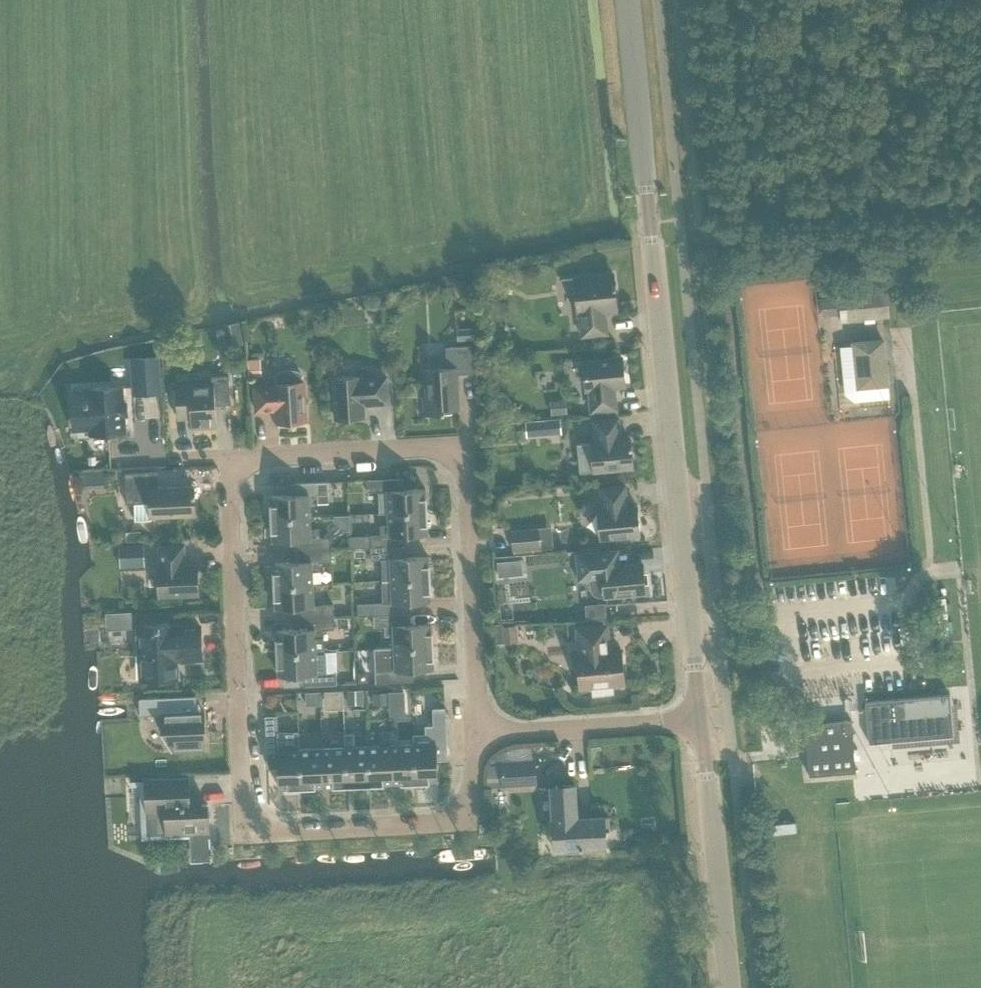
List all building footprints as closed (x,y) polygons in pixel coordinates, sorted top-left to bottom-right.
[(578,315),(580,314),(582,336),(607,333),(605,312),(617,311),(615,287),(617,287),(616,283),(614,283),(613,274),(574,278),(578,315)] [(838,297),(841,322),(889,317),(887,292),(838,297)] [(472,328),(456,329),(457,338),(457,340),(472,339),(472,328)] [(241,335),(227,338),(228,346),(243,343),(241,335)] [(854,343),(858,388),(887,385),(883,341),(854,343)] [(445,413),(444,410),(459,409),(457,375),(473,374),(471,346),(445,347),(447,368),(424,370),(426,397),(423,397),(424,414),(445,413)] [(132,359),(134,395),(160,393),(158,357),(132,359)] [(614,387),(625,386),(622,357),(583,361),(586,390),(589,390),(591,412),(616,409),(614,387)] [(261,364),(248,364),(248,376),(261,376),(261,373),(261,364)] [(275,385),(254,387),(256,411),(276,410),(277,423),(306,421),(303,382),(300,382),(300,376),(298,373),(293,372),(288,372),(283,373),(279,375),(277,377),(278,383),(275,383),(275,385)] [(212,383),(175,386),(177,419),(191,418),(191,428),(216,427),(215,405),(231,405),(229,376),(211,377),(212,383)] [(364,417),(363,405),(388,403),(386,377),(362,378),(361,376),(333,378),(335,419),(364,417)] [(126,404),(122,404),(121,388),(88,390),(88,400),(72,401),(73,425),(90,424),(91,434),(124,432),(123,416),(127,416),(126,404)] [(565,399),(550,400),(551,415),(567,413),(565,399)] [(546,418),(526,420),(528,436),(548,434),(546,418)] [(582,473),(633,468),(630,439),(620,440),(618,418),(594,421),(596,442),(591,443),(579,444),(582,473)] [(91,472),(77,473),(78,487),(91,487),(91,480),(91,472)] [(125,473),(126,504),(134,503),(135,520),(151,519),(150,517),(195,515),(193,486),(158,488),(157,472),(125,473)] [(425,489),(399,490),(398,479),(367,480),(367,492),(378,491),(379,514),(388,513),(407,512),(427,511),(426,498),(425,489)] [(270,505),(271,518),(310,517),(309,504),(317,504),(317,495),(328,494),(327,482),(295,483),(296,495),(270,496),(270,505)] [(597,510),(600,539),(639,535),(637,506),(627,507),(625,486),(600,488),(602,510),(597,510)] [(427,525),(427,511),(407,512),(388,513),(388,526),(380,526),(380,536),(369,536),(370,548),(381,547),(401,546),(400,535),(427,534),(427,525)] [(319,529),(310,529),(310,517),(271,518),(271,532),(272,532),(272,541),(299,540),(299,551),(330,550),(330,537),(319,538),(319,529)] [(541,549),(539,528),(511,530),(513,552),(541,549)] [(139,531),(125,532),(126,542),(140,541),(140,531),(139,531)] [(350,549),(370,548),(369,536),(350,537),(350,549)] [(123,544),(124,558),(144,556),(143,543),(123,544)] [(159,596),(198,594),(197,566),(184,566),(183,546),(159,547),(160,567),(157,567),(159,596)] [(428,557),(382,559),(381,547),(370,548),(370,560),(381,559),(382,568),(390,568),(391,581),(402,580),(430,579),(429,565),(428,557)] [(320,562),(331,562),(330,550),(299,551),(300,562),(273,564),(274,572),(273,572),(274,586),(313,584),(312,571),(321,571),(320,562)] [(605,551),(576,554),(578,581),(590,580),(590,589),(593,593),(598,596),(604,595),(604,597),(645,593),(642,564),(620,566),(619,550),(605,551)] [(509,561),(497,562),(498,576),(498,577),(510,575),(512,575),(511,561),(509,561)] [(391,581),(383,581),(383,603),(384,603),(385,615),(396,614),(396,603),(430,601),(430,592),(430,579),(402,580),(391,581)] [(321,617),(333,617),(333,605),(321,605),(314,605),(313,584),(274,586),(274,599),(275,599),(275,608),(301,607),(302,618),(321,617)] [(358,616),(373,615),(385,615),(384,603),(383,603),(357,604),(358,616)] [(124,630),(133,629),(132,612),(109,613),(109,626),(120,626),(124,630)] [(385,636),(393,636),(394,648),(413,647),(433,646),(432,633),(431,624),(385,626),(385,615),(373,615),(374,627),(384,626),(385,636)] [(276,640),(277,653),(316,652),(324,651),(323,630),(334,629),(333,617),(321,617),(302,618),(303,630),(276,631),(276,640)] [(177,678),(176,660),(201,659),(200,626),(175,627),(175,624),(140,626),(141,655),(138,658),(139,674),(142,676),(142,679),(177,678)] [(621,650),(610,651),(607,625),(577,628),(579,654),(577,654),(580,688),(592,687),(593,695),(613,693),(613,685),(624,684),(621,650)] [(502,627),(503,643),(516,642),(514,626),(502,627)] [(394,648),(375,649),(376,683),(389,682),(389,671),(433,669),(433,660),(433,646),(413,647),(394,648)] [(304,674),(305,686),(336,685),(336,672),(325,672),(324,651),(316,652),(277,653),(277,667),(278,667),(278,676),(304,674)] [(363,671),(357,672),(358,683),(368,682),(368,675),(363,671)] [(767,686),(769,706),(779,705),(779,701),(777,685),(767,686)] [(364,689),(346,690),(347,704),(365,703),(364,689)] [(342,690),(324,691),(324,701),(343,700),(342,690)] [(320,692),(305,692),(305,705),(320,705),(320,692)] [(373,692),(373,705),(388,705),(388,692),(373,692)] [(403,693),(389,693),(390,704),(390,705),(404,704),(403,693)] [(950,694),(865,702),(869,743),(953,735),(950,694)] [(171,751),(205,749),(203,712),(196,712),(196,696),(139,699),(140,716),(161,715),(162,731),(171,751)] [(426,743),(413,744),(415,783),(429,782),(437,782),(436,743),(435,743),(435,736),(446,735),(445,708),(432,708),(433,725),(425,726),(426,743)] [(287,789),(302,788),(300,749),(299,731),(277,732),(277,716),(265,716),(266,744),(277,743),(279,789),(287,788),(287,789)] [(809,777),(856,773),(851,720),(805,724),(809,777)] [(383,784),(393,784),(391,745),(390,730),(379,731),(380,746),(368,746),(369,785),(383,784)] [(347,786),(369,785),(368,746),(354,747),(353,733),(344,734),(344,747),(345,747),(347,786)] [(415,783),(413,744),(391,745),(393,784),(401,783),(401,784),(415,783)] [(345,747),(344,747),(322,748),(324,787),(333,786),(333,787),(347,786),(345,747)] [(324,787),(322,748),(300,749),(302,788),(315,788),(315,787),(324,787)] [(501,764),(502,786),(536,784),(534,762),(501,764)] [(188,778),(144,780),(147,836),(194,834),(195,857),(211,856),(209,813),(208,813),(207,805),(201,805),(200,794),(189,794),(188,778)] [(606,847),(605,831),(609,830),(609,816),(577,818),(573,818),(572,810),(576,810),(575,785),(551,786),(551,789),(553,789),(555,820),(564,820),(565,832),(554,832),(555,850),(570,849),(570,850),(579,849),(579,848),(606,847)]
